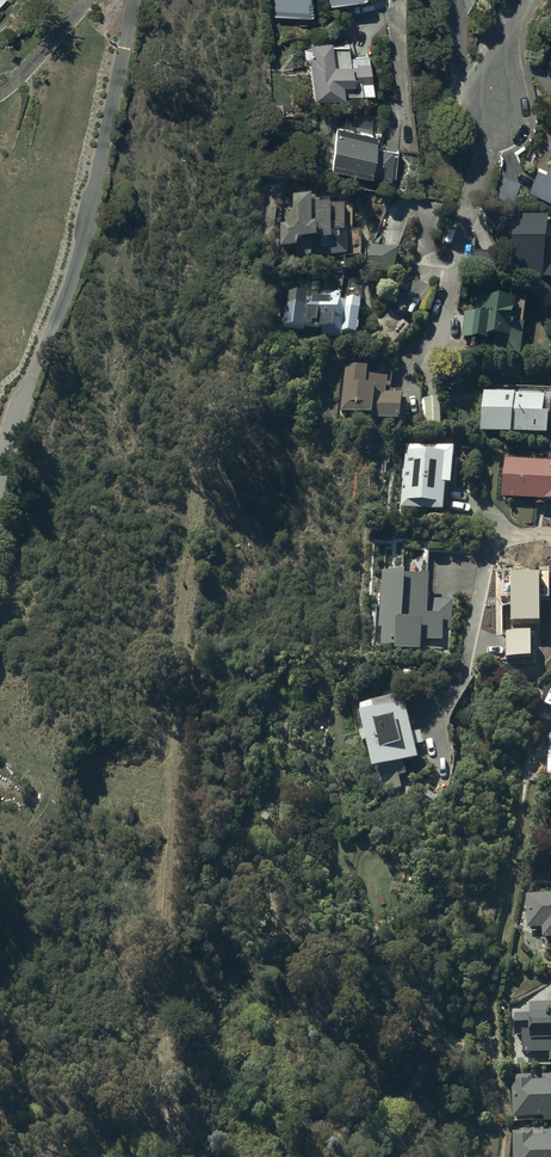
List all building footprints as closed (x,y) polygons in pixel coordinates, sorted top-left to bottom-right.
[(273,16),(311,15),(311,0),(272,0),(273,16)] [(343,99),(343,95),(373,93),(367,54),(348,57),(349,63),(347,64),(345,47),(331,49),(330,41),(311,43),(313,58),(309,58),(315,102),(343,99)] [(356,129),(337,128),(332,170),(369,175),(369,178),(389,180),(390,175),(395,176),(397,149),(382,148),(383,134),(375,133),(375,130),(372,130),(372,127),(356,125),(356,129)] [(527,190),(550,202),(550,201),(550,154),(544,173),(535,170),(527,190)] [(511,204),(519,182),(499,174),(490,196),(511,204)] [(312,257),(312,255),(346,255),(346,229),(344,229),(344,206),(319,206),(319,203),(316,203),(316,198),(293,198),(293,216),(286,216),(286,225),(280,225),(280,249),(296,248),(296,257),(312,257)] [(397,250),(370,243),(364,268),(390,275),(397,250)] [(306,306),(287,304),(283,326),(304,329),(304,327),(330,331),(329,336),(342,338),(343,335),(355,337),(360,304),(347,302),(346,304),(336,302),(337,294),(323,292),(322,299),(307,297),(306,306)] [(487,315),(486,320),(465,316),(460,342),(495,348),(493,357),(520,362),(526,332),(523,332),(525,319),(514,316),(516,307),(484,301),(481,314),(487,315)] [(368,370),(346,367),(341,414),(367,417),(366,422),(378,424),(378,422),(392,424),(391,428),(405,429),(408,401),(385,399),(387,381),(367,379),(368,370)] [(484,396),(479,432),(511,437),(511,436),(546,441),(549,423),(543,423),(546,404),(484,396)] [(441,402),(421,403),(422,430),(441,429),(441,402)] [(452,489),(454,452),(407,447),(400,509),(443,514),(445,488),(452,489)] [(505,462),(500,499),(534,504),(534,507),(546,508),(546,505),(550,506),(550,468),(505,462)] [(429,578),(382,571),(378,628),(382,629),(381,646),(394,647),(394,651),(420,653),(420,650),(425,650),(425,643),(442,644),(443,630),(452,630),(453,603),(427,601),(429,578)] [(362,717),(359,717),(372,774),(375,774),(380,796),(402,791),(399,779),(407,777),(404,766),(418,763),(414,748),(423,746),(421,734),(412,736),(405,706),(375,714),(372,702),(360,705),(362,717)] [(526,897),(527,930),(542,930),(543,941),(550,940),(550,896),(526,897)] [(525,1001),(525,1013),(511,1013),(511,1043),(522,1044),(522,1054),(550,1055),(550,1063),(550,1001),(525,1001)] [(533,1077),(511,1077),(512,1118),(544,1118),(544,1122),(550,1122),(550,1077),(544,1077),(544,1082),(533,1082),(533,1077)] [(533,1133),(512,1133),(512,1156),(550,1156),(550,1132),(544,1132),(544,1137),(533,1137),(533,1133)]
